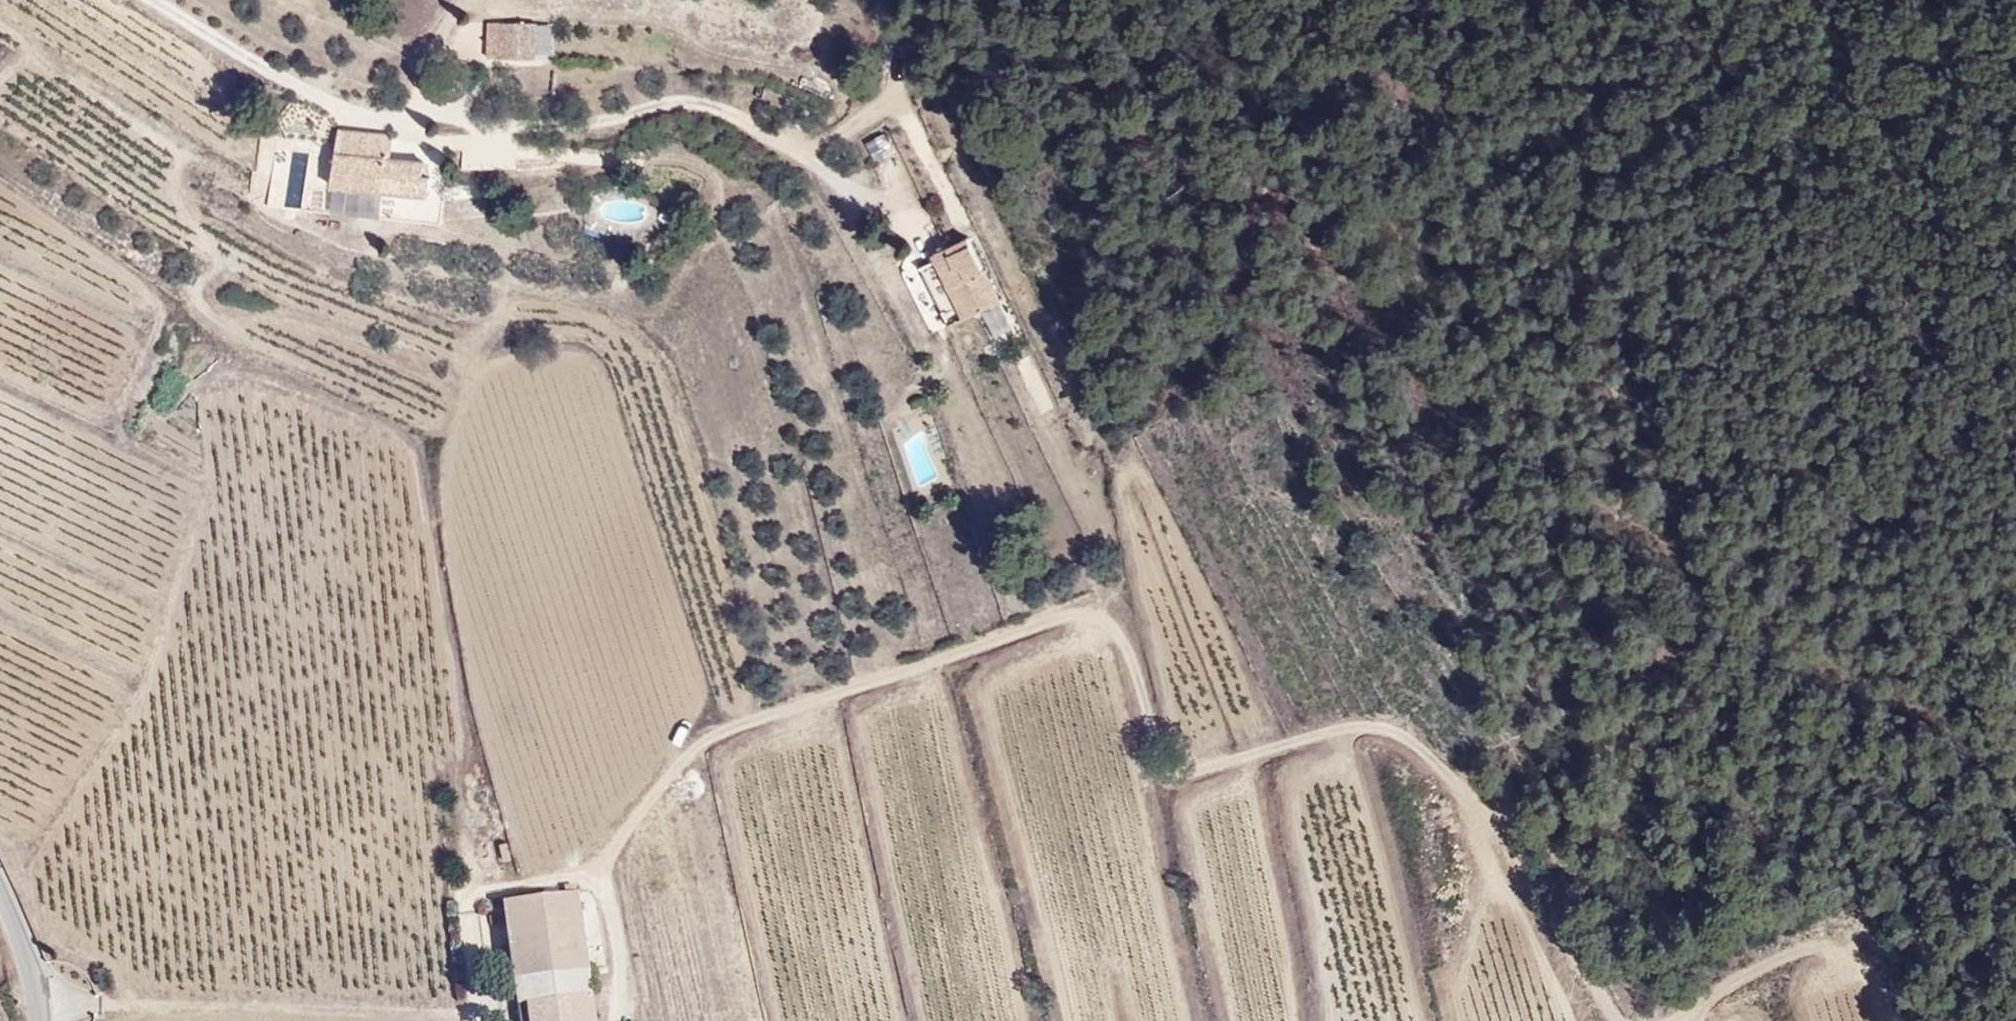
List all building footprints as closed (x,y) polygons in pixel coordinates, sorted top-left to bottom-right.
[(523,46),(524,25),(492,22),(489,58),(536,61),(537,47),(523,46)] [(539,27),(539,26),(524,25),(523,46),(537,47),(538,42),(539,27)] [(549,27),(539,27),(538,42),(548,43),(549,27)] [(374,195),(382,157),(387,158),(390,136),(391,134),(339,128),(330,188),(374,195)] [(887,131),(865,137),(872,160),(893,154),(887,131)] [(422,202),(427,181),(417,180),(421,162),(387,158),(382,157),(374,195),(422,202)] [(676,234),(663,227),(657,239),(669,245),(676,234)] [(991,300),(962,243),(914,267),(945,325),(991,300)] [(998,343),(1016,334),(1001,303),(983,312),(998,343)] [(579,933),(575,902),(532,910),(584,970),(582,954),(579,933)] [(584,970),(532,910),(498,914),(514,1015),(526,1012),(528,1020),(591,1020),(584,970)] [(586,932),(579,933),(582,954),(588,953),(586,932)] [(526,1012),(514,1015),(515,1020),(528,1020),(526,1012)]
